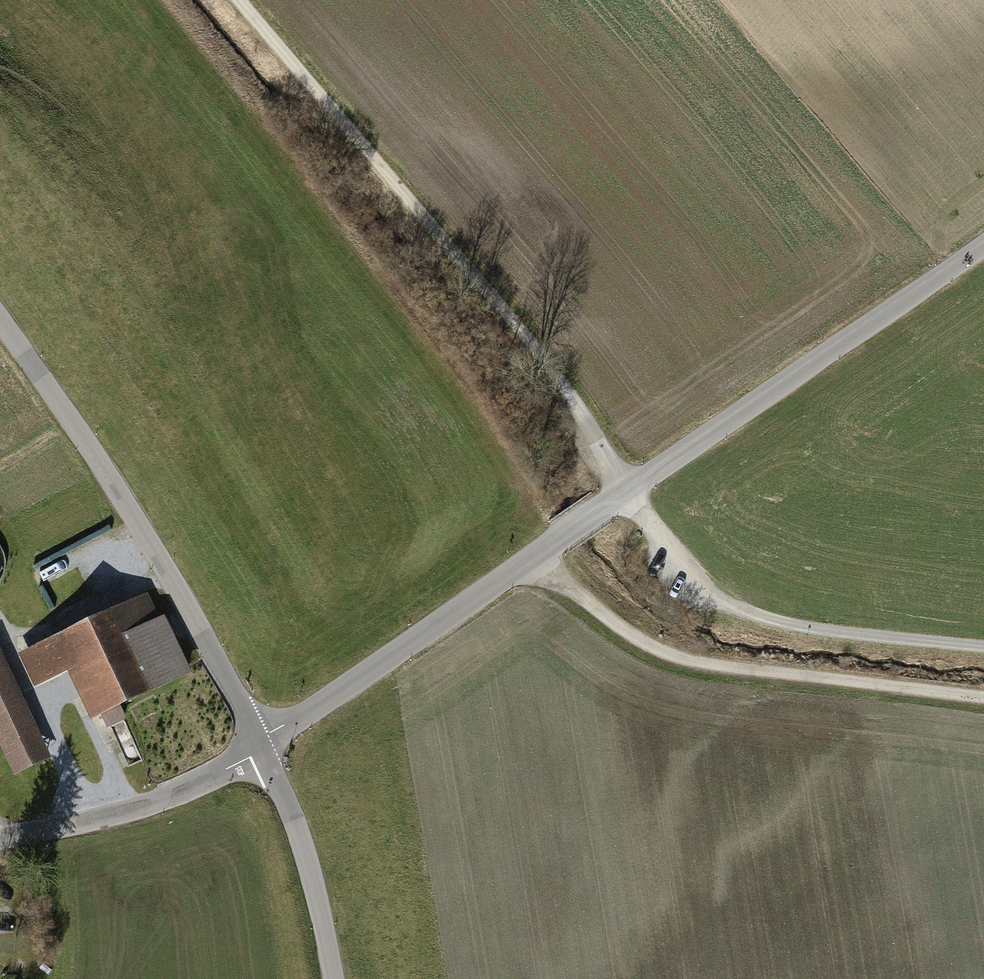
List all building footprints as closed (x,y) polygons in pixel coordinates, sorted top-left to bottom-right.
[(163,606),(28,659),(37,683),(63,672),(88,735),(197,692),(163,606)] [(15,777),(52,760),(0,648),(0,746),(15,777)]
